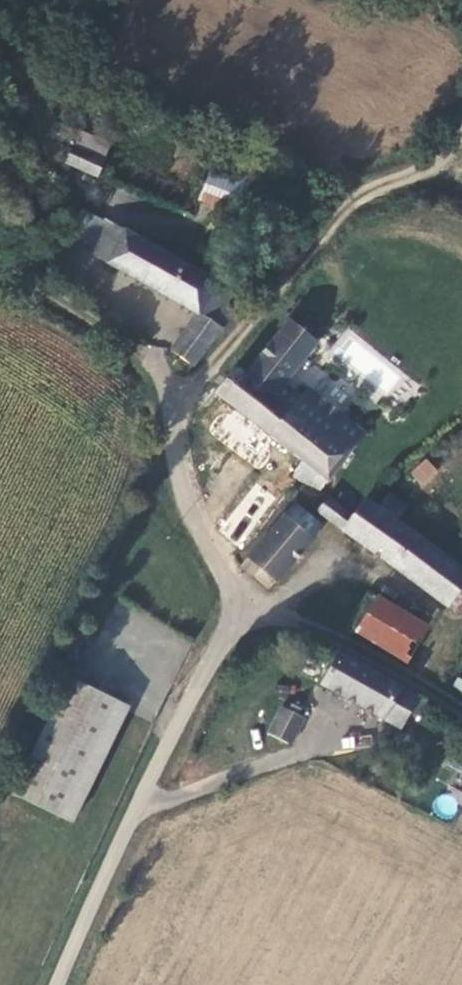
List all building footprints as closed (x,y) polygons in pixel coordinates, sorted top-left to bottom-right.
[(72,142),(61,164),(89,179),(101,157),(72,142)] [(184,204),(203,212),(225,166),(204,157),(184,204)] [(221,219),(233,192),(241,172),(225,166),(203,212),(221,219)] [(241,172),(233,192),(293,217),(302,197),(241,172)] [(230,290),(180,263),(118,231),(122,223),(121,219),(115,215),(108,217),(105,222),(101,221),(82,256),(192,313),(171,352),(193,365),(219,323),(224,326),(235,306),(225,299),(230,290)] [(287,468),(316,476),(346,449),(363,430),(308,387),(302,395),(285,381),(316,340),(290,318),(245,372),(232,362),(213,388),(298,454),(287,468)] [(412,465),(401,479),(410,485),(420,472),(412,465)] [(220,507),(217,509),(240,528),(267,496),(241,474),(216,504),(220,507)] [(461,574),(461,564),(397,516),(403,507),(383,493),(375,504),(362,495),(349,513),(322,493),(313,506),(443,600),(461,574)] [(277,499),(268,511),(294,532),(304,520),(277,499)] [(218,527),(212,535),(215,540),(224,549),(240,528),(217,509),(213,515),(215,516),(211,522),(218,527)] [(268,511),(235,553),(237,554),(232,561),(242,568),(246,563),(261,574),(294,532),(268,511)] [(363,591),(340,625),(392,659),(414,625),(363,591)] [(405,715),(415,700),(323,647),(304,678),(385,726),(395,709),(405,715)] [(106,701),(60,678),(4,792),(50,814),(106,701)] [(264,699),(249,721),(265,733),(281,711),(264,699)] [(370,738),(342,737),(342,747),(370,747),(370,738)]
